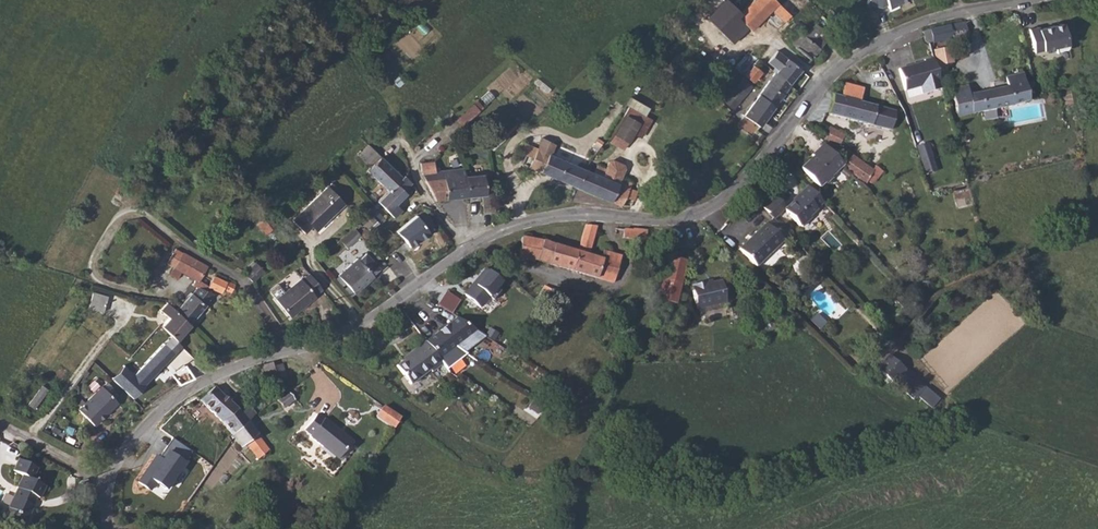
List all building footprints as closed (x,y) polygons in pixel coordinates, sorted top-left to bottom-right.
[(728,1),(726,0),(700,0),(685,16),(719,49),(728,41),(709,21),(728,1)] [(728,41),(744,25),(749,29),(766,12),(778,24),(783,19),(785,21),(787,19),(785,17),(790,12),(777,0),(750,0),(738,12),(736,10),(728,1),(709,21),(728,41)] [(920,36),(921,38),(923,39),(928,38),(930,39),(959,33),(959,29),(965,28),(963,17),(954,19),(929,25),(919,29),(920,36)] [(809,29),(813,35),(814,38),(814,41),(812,44),(817,49),(828,35),(814,23),(809,29)] [(1036,26),(1029,27),(1035,51),(1066,43),(1061,24),(1037,30),(1036,26)] [(802,36),(812,44),(814,41),(814,38),(813,35),(809,29),(802,36)] [(802,36),(797,32),(788,43),(808,59),(817,49),(812,44),(802,36)] [(930,48),(935,72),(945,70),(943,62),(949,60),(946,45),(930,48)] [(748,75),(755,65),(760,58),(750,51),(738,68),(748,75)] [(773,75),(788,86),(798,70),(790,63),(774,51),(765,64),(773,69),(771,73),(773,75)] [(926,56),(916,59),(917,61),(894,67),(900,89),(914,86),(916,93),(935,88),(926,56)] [(748,75),(756,82),(763,71),(755,65),(748,75)] [(1009,103),(1025,99),(1025,96),(1020,72),(1004,75),(1005,85),(968,92),(966,83),(950,87),(955,115),(1009,103)] [(773,75),(749,108),(762,118),(788,86),(773,75)] [(724,103),(736,110),(752,83),(740,76),(724,103)] [(837,98),(853,102),(856,89),(840,85),(837,98)] [(826,116),(887,131),(892,113),(853,102),(837,98),(831,97),(826,116)] [(609,130),(635,146),(650,122),(640,116),(646,107),(629,98),(609,130)] [(821,139),(825,131),(817,128),(813,136),(821,139)] [(821,139),(819,142),(833,149),(841,137),(825,129),(825,131),(821,139)] [(363,153),(374,144),(366,136),(356,147),(363,153)] [(925,173),(937,169),(928,141),(916,145),(925,173)] [(363,153),(369,159),(379,148),(374,144),(363,153)] [(552,181),(561,163),(522,145),(517,156),(521,158),(518,166),(552,181)] [(389,186),(403,171),(381,149),(366,164),(389,186)] [(808,182),(828,157),(821,149),(810,159),(812,162),(800,173),(808,182)] [(808,182),(816,191),(821,186),(823,188),(830,182),(828,179),(840,168),(828,157),(808,182)] [(845,173),(853,178),(860,166),(852,161),(845,173)] [(571,189),(616,209),(626,211),(633,195),(625,191),(627,186),(616,181),(619,176),(621,171),(620,167),(609,162),(605,164),(603,168),(602,171),(592,167),(590,170),(588,175),(581,172),(571,189)] [(420,173),(433,200),(465,198),(464,176),(463,169),(433,171),(433,163),(419,164),(420,173)] [(552,181),(570,189),(571,189),(581,172),(561,163),(552,181)] [(853,178),(863,184),(865,181),(869,183),(872,183),(874,180),(880,171),(876,168),(872,166),(869,170),(867,170),(860,166),(853,178)] [(785,185),(795,177),(787,167),(777,175),(785,185)] [(375,201),(379,205),(384,200),(398,212),(405,205),(399,199),(410,188),(407,185),(415,178),(406,170),(403,171),(389,186),(375,200),(375,201)] [(464,176),(465,198),(480,197),(480,215),(493,214),(493,207),(493,189),(485,190),(484,175),(464,176)] [(290,213),(302,226),(309,220),(311,222),(326,209),(328,211),(344,197),(327,180),(290,213)] [(803,189),(796,196),(797,197),(782,211),(781,213),(797,228),(798,227),(799,228),(808,220),(807,219),(813,212),(813,211),(819,205),(803,189)] [(777,205),(770,199),(761,208),(767,215),(777,205)] [(362,213),(374,226),(388,214),(379,205),(375,201),(362,213)] [(782,211),(777,205),(767,215),(772,220),(772,221),(781,213),(782,211)] [(431,235),(418,218),(399,232),(412,250),(431,235)] [(766,225),(780,240),(786,235),(772,221),(772,220),(766,225)] [(342,234),(348,242),(365,228),(357,221),(342,234)] [(752,238),(768,254),(782,241),(780,240),(766,225),(765,224),(755,233),(756,234),(752,238)] [(582,227),(575,252),(538,241),(519,239),(515,259),(536,262),(610,285),(618,258),(599,252),(597,260),(586,257),(594,229),(582,227)] [(621,231),(621,240),(644,242),(645,233),(621,231)] [(747,240),(738,248),(755,266),(768,254),(752,238),(749,241),(747,240)] [(181,248),(165,273),(174,278),(180,269),(198,278),(206,265),(181,248)] [(352,294),(360,288),(358,281),(356,275),(373,262),(365,252),(356,259),(355,258),(335,274),(352,294)] [(240,271),(249,276),(257,263),(248,257),(240,271)] [(654,302),(672,307),(683,263),(665,259),(654,302)] [(360,288),(381,272),(373,262),(356,275),(358,281),(360,288)] [(309,268),(306,272),(305,270),(280,291),(295,309),(320,288),(318,286),(326,280),(314,265),(309,268)] [(486,267),(466,293),(485,307),(505,281),(486,267)] [(176,310),(193,327),(209,305),(205,301),(216,289),(218,290),(219,291),(222,288),(227,291),(230,288),(233,282),(225,277),(224,279),(213,273),(206,283),(210,285),(207,289),(200,284),(193,292),(191,291),(176,310)] [(686,289),(692,312),(721,305),(715,284),(700,288),(699,285),(686,289)] [(439,304),(453,312),(461,300),(448,291),(439,304)] [(87,307),(100,312),(107,297),(94,292),(87,307)] [(159,323),(171,336),(178,341),(193,327),(176,310),(168,303),(161,310),(167,315),(159,323)] [(626,312),(626,315),(627,316),(630,318),(632,317),(635,315),(635,313),(635,310),(629,308),(628,309),(627,310),(626,312)] [(455,316),(422,341),(446,370),(465,353),(483,336),(455,316)] [(125,364),(113,376),(133,397),(182,343),(178,341),(171,336),(135,372),(125,364)] [(393,368),(407,385),(427,370),(429,373),(440,364),(422,341),(407,354),(409,356),(393,368)] [(260,368),(261,370),(263,379),(263,381),(278,378),(282,392),(289,386),(287,379),(283,360),(277,361),(275,358),(259,362),(260,368)] [(877,374),(884,380),(885,379),(891,385),(903,372),(897,367),(898,366),(891,359),(877,374)] [(178,384),(180,386),(189,381),(197,377),(195,372),(190,362),(173,370),(178,384)] [(261,370),(250,373),(251,381),(263,379),(261,370)] [(37,408),(48,388),(41,384),(29,404),(37,408)] [(74,410),(89,425),(113,401),(97,386),(74,410)] [(200,400),(202,402),(207,407),(209,409),(225,396),(215,386),(200,400)] [(278,401),(285,408),(293,400),(286,393),(278,401)] [(209,409),(219,419),(225,427),(226,429),(222,432),(226,437),(230,434),(246,420),(241,412),(238,409),(225,396),(209,409)] [(241,412),(246,420),(255,413),(249,405),(241,412)] [(375,416),(394,428),(400,418),(382,405),(375,416)] [(320,443),(334,424),(324,416),(322,417),(316,412),(304,427),(310,432),(309,434),(320,443)] [(230,434),(239,446),(244,443),(255,458),(267,449),(246,420),(230,434)] [(320,443),(338,457),(352,439),(334,424),(320,443)] [(157,454),(139,480),(151,490),(158,482),(168,489),(195,452),(174,438),(162,457),(157,454)] [(327,455),(319,462),(329,473),(337,467),(327,455)] [(17,508),(27,513),(25,518),(35,524),(44,508),(42,507),(46,497),(50,498),(55,487),(32,476),(27,487),(30,489),(26,498),(22,497),(17,508)]
